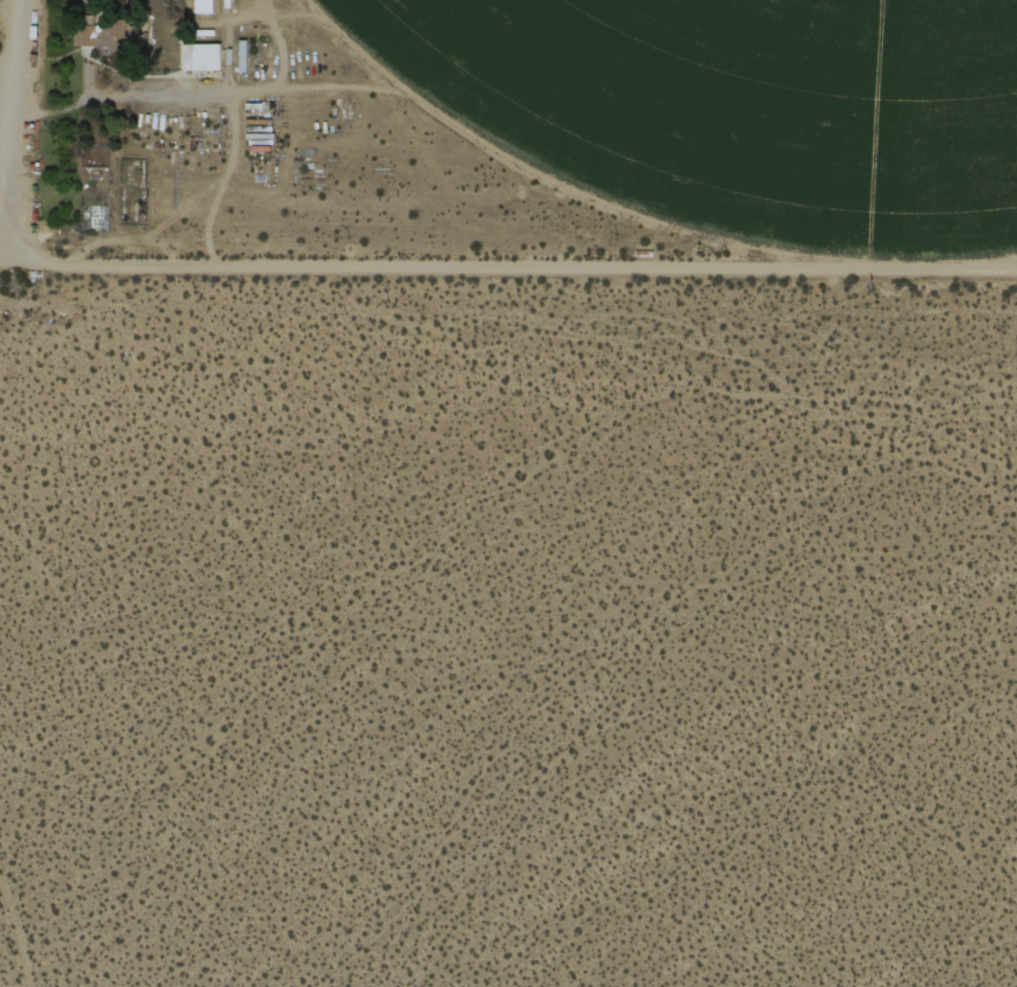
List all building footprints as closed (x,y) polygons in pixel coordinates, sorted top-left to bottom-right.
[(215,11),(214,0),(196,0),(196,12),(215,11)] [(72,45),(109,45),(109,50),(139,51),(140,25),(129,25),(129,23),(73,22),(72,45)] [(221,42),(181,43),(182,70),(221,69),(221,42)]
